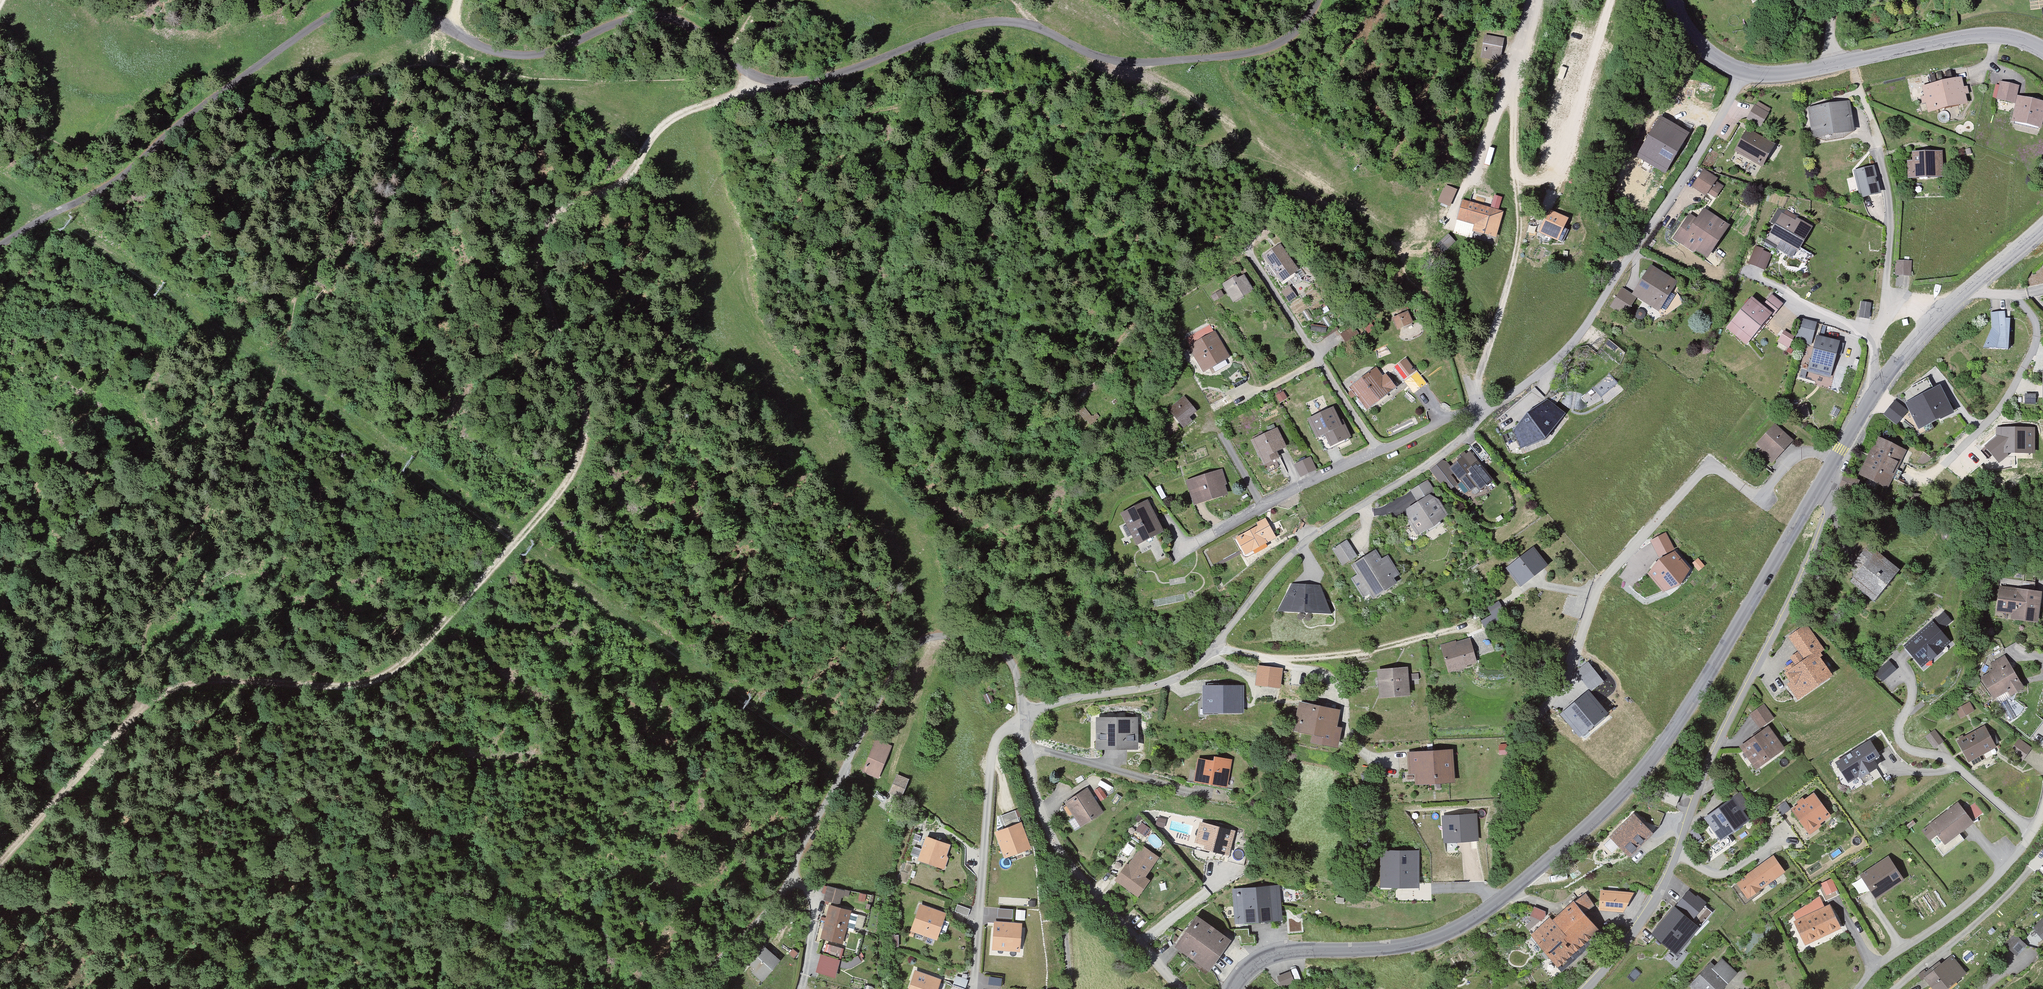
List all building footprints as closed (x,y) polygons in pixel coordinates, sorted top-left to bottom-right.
[(1504,39),(1485,35),(1481,57),(1499,61),(1504,39)] [(1960,80),(1923,88),(1929,116),(1968,107),(1960,80)] [(2020,87),(2003,83),(2000,86),(1998,102),(2017,105),(2020,87)] [(2018,97),(2017,105),(2013,124),(2042,130),(2042,129),(2042,103),(2018,97)] [(1850,103),(1808,110),(1813,140),(1855,133),(1850,103)] [(1757,106),(1747,122),(1762,131),(1771,113),(1757,106)] [(1666,172),(1686,137),(1662,123),(1642,158),(1666,172)] [(1749,132),(1735,153),(1764,168),(1777,146),(1749,132)] [(1940,154),(1912,155),(1913,164),(1908,164),(1909,183),(1943,182),(1940,154)] [(1874,162),(1853,166),(1859,193),(1879,189),(1874,162)] [(1706,172),(1693,188),(1714,204),(1722,192),(1716,189),(1721,182),(1706,172)] [(1458,191),(1445,186),(1438,202),(1451,207),(1458,191)] [(1474,236),(1497,242),(1504,214),(1463,203),(1459,219),(1461,220),(1467,221),(1477,224),(1474,236)] [(1696,214),(1675,242),(1709,263),(1731,229),(1705,212),(1696,214)] [(1550,215),(1541,235),(1559,246),(1569,223),(1550,215)] [(1782,215),(1766,240),(1794,259),(1796,253),(1799,254),(1813,230),(1782,215)] [(1448,233),(1435,245),(1441,253),(1455,241),(1448,233)] [(1281,246),(1263,260),(1282,285),(1301,273),(1281,246)] [(1751,263),(1768,268),(1773,250),(1755,246),(1751,263)] [(1683,277),(1653,260),(1635,290),(1666,307),(1683,277)] [(1912,263),(1897,263),(1897,279),(1912,279),(1912,263)] [(1242,277),(1222,286),(1233,305),(1253,295),(1242,277)] [(1873,305),(1861,304),(1859,319),(1869,320),(1873,305)] [(1750,305),(1726,330),(1747,346),(1771,321),(1750,305)] [(1990,328),(1982,348),(2007,350),(2008,318),(2004,319),(2001,311),(1988,312),(1990,328)] [(1406,314),(1391,321),(1397,333),(1411,326),(1406,314)] [(1798,338),(1814,341),(1818,319),(1801,317),(1798,338)] [(1347,340),(1360,331),(1355,324),(1342,332),(1347,340)] [(1785,329),(1779,340),(1790,346),(1796,334),(1785,329)] [(1191,347),(1203,374),(1229,359),(1216,336),(1191,347)] [(1818,339),(1813,364),(1835,369),(1842,345),(1818,339)] [(1376,371),(1350,389),(1368,413),(1397,389),(1386,376),(1384,377),(1376,371)] [(1418,373),(1404,384),(1410,391),(1424,380),(1418,373)] [(1941,379),(1905,395),(1919,422),(1956,407),(1941,379)] [(1182,398),(1167,413),(1183,429),(1198,414),(1182,398)] [(1891,399),(1886,416),(1902,421),(1907,404),(1891,399)] [(1527,412),(1513,430),(1521,449),(1546,438),(1565,413),(1547,400),(1527,412)] [(1085,407),(1078,412),(1085,421),(1091,416),(1085,407)] [(1334,410),(1307,421),(1323,453),(1351,440),(1343,422),(1340,424),(1334,410)] [(2035,426),(1997,426),(1997,434),(1983,446),(1998,463),(2009,453),(2035,452),(2035,426)] [(1776,428),(1754,450),(1774,463),(1793,441),(1776,428)] [(1277,430),(1251,442),(1266,469),(1285,458),(1283,452),(1286,450),(1277,430)] [(1915,454),(1878,438),(1859,475),(1893,491),(1915,454)] [(1465,457),(1449,469),(1470,495),(1478,489),(1482,494),(1495,483),(1479,463),(1472,467),(1465,457)] [(1310,460),(1295,466),(1300,479),(1316,472),(1310,460)] [(1222,473),(1184,482),(1194,508),(1229,498),(1222,473)] [(1408,523),(1420,538),(1449,517),(1436,497),(1426,483),(1411,492),(1420,504),(1407,512),(1408,523)] [(1148,502),(1119,514),(1132,546),(1161,534),(1148,502)] [(1257,529),(1236,539),(1245,558),(1277,540),(1265,521),(1258,526),(1257,529)] [(1666,535),(1649,540),(1655,557),(1671,551),(1666,535)] [(1333,547),(1343,564),(1359,555),(1349,538),(1333,547)] [(1533,549),(1506,570),(1522,591),(1548,568),(1533,549)] [(1857,567),(1853,585),(1878,607),(1903,574),(1872,550),(1857,567)] [(1671,551),(1647,571),(1661,589),(1686,570),(1671,551)] [(1370,597),(1375,603),(1398,586),(1394,581),(1402,576),(1388,556),(1381,561),(1375,552),(1352,567),(1356,579),(1350,581),(1363,600),(1370,597)] [(1323,589),(1289,587),(1275,615),(1334,618),(1323,589)] [(2019,590),(2017,599),(2001,596),(1996,621),(2042,625),(2042,623),(2042,594),(2019,590)] [(1938,612),(1906,641),(1926,663),(1958,634),(1938,612)] [(1783,674),(1802,703),(1838,679),(1820,656),(1826,653),(1808,628),(1790,641),(1802,658),(1797,655),(1791,661),(1793,666),(1783,674)] [(1439,648),(1449,676),(1478,666),(1470,640),(1455,645),(1455,642),(1439,648)] [(1990,672),(1983,680),(1995,702),(1998,701),(2001,706),(2015,696),(2021,696),(2026,692),(2006,657),(1992,663),(1990,672)] [(1890,658),(1876,671),(1884,679),(1898,666),(1890,658)] [(1577,670),(1592,689),(1605,680),(1589,660),(1577,670)] [(1284,671),(1258,667),(1255,687),(1281,690),(1284,671)] [(1410,670),(1378,673),(1380,702),(1413,699),(1410,670)] [(1203,687),(1204,716),(1242,715),(1242,687),(1203,687)] [(1585,691),(1557,715),(1575,736),(1603,712),(1585,691)] [(1971,700),(1958,707),(1962,716),(1976,709),(1971,700)] [(1342,712),(1304,705),(1293,734),(1313,739),(1312,746),(1340,751),(1344,730),(1339,729),(1342,712)] [(1761,733),(1741,747),(1760,771),(1787,748),(1759,709),(1750,715),(1761,733)] [(1138,719),(1097,720),(1097,751),(1138,751),(1138,719)] [(1985,727),(1963,736),(1958,741),(1972,762),(1998,747),(1985,727)] [(1934,745),(1943,741),(1938,729),(1929,733),(1934,745)] [(1872,733),(1835,757),(1849,778),(1886,754),(1872,733)] [(2025,756),(2033,745),(2020,736),(2013,747),(2025,756)] [(892,747),(875,740),(862,772),(879,779),(892,747)] [(1454,752),(1409,756),(1410,779),(1417,779),(1418,789),(1457,787),(1454,752)] [(1214,764),(1197,760),(1194,784),(1229,790),(1233,762),(1215,759),(1214,764)] [(897,774),(889,793),(901,798),(910,779),(897,774)] [(1088,791),(1064,805),(1081,831),(1092,822),(1104,816),(1088,791)] [(1705,818),(1723,842),(1750,822),(1743,811),(1750,806),(1741,793),(1705,818)] [(1791,814),(1811,836),(1834,817),(1815,793),(1791,814)] [(1967,807),(1975,818),(1985,811),(1977,800),(1967,807)] [(1959,803),(1931,826),(1945,843),(1975,823),(1959,803)] [(1017,810),(1004,813),(1006,821),(1019,818),(1017,810)] [(1636,814),(1609,840),(1631,857),(1655,834),(1636,814)] [(1478,817),(1442,820),(1445,847),(1480,844),(1478,817)] [(1236,834),(1200,824),(1195,847),(1206,849),(1206,852),(1230,857),(1236,834)] [(1021,826),(993,835),(1004,861),(1031,852),(1021,826)] [(952,848),(926,839),(917,864),(944,872),(952,848)] [(1141,848),(1113,883),(1139,901),(1151,884),(1146,880),(1160,861),(1141,848)] [(1420,890),(1418,854),(1382,854),(1381,891),(1420,890)] [(1889,857),(1859,877),(1877,901),(1907,882),(1889,857)] [(1773,858),(1737,882),(1749,901),(1788,874),(1773,858)] [(1828,898),(1841,892),(1834,876),(1821,882),(1828,898)] [(1632,890),(1599,887),(1597,910),(1618,912),(1632,890)] [(854,894),(824,888),(822,906),(830,907),(847,912),(854,894)] [(1279,888),(1233,891),(1235,928),(1283,922),(1279,888)] [(1690,892),(1676,906),(1694,921),(1708,905),(1690,892)] [(1551,918),(1533,936),(1560,969),(1602,931),(1576,902),(1553,920),(1551,918)] [(1537,904),(1531,912),(1543,920),(1548,912),(1537,904)] [(1676,906),(1653,935),(1678,957),(1702,927),(1694,921),(1676,906)] [(1830,906),(1795,922),(1805,944),(1842,929),(1830,906)] [(847,912),(830,907),(819,941),(842,949),(851,913),(847,912)] [(920,907),(909,933),(936,943),(946,917),(920,907)] [(999,907),(999,915),(1014,916),(1014,908),(999,907)] [(1533,912),(1524,916),(1529,928),(1539,924),(1533,912)] [(2034,925),(2042,936),(2042,917),(2034,925)] [(1174,951),(1209,973),(1232,940),(1196,919),(1174,951)] [(1022,926),(995,926),(991,951),(1019,953),(1022,926)] [(2017,953),(2027,943),(2016,933),(2006,943),(2017,953)] [(781,957),(762,942),(747,960),(753,966),(749,971),(761,981),(781,957)] [(840,962),(821,957),(815,976),(835,980),(840,962)] [(1925,979),(1932,988),(1952,988),(1969,975),(1953,957),(1925,979)] [(1687,988),(1688,988),(1726,988),(1739,972),(1722,960),(1715,967),(1710,962),(1687,988)] [(1293,971),(1279,974),(1282,984),(1295,981),(1293,971)] [(909,988),(938,988),(940,982),(916,973),(909,988)] [(967,987),(969,978),(958,974),(955,983),(967,987)]
